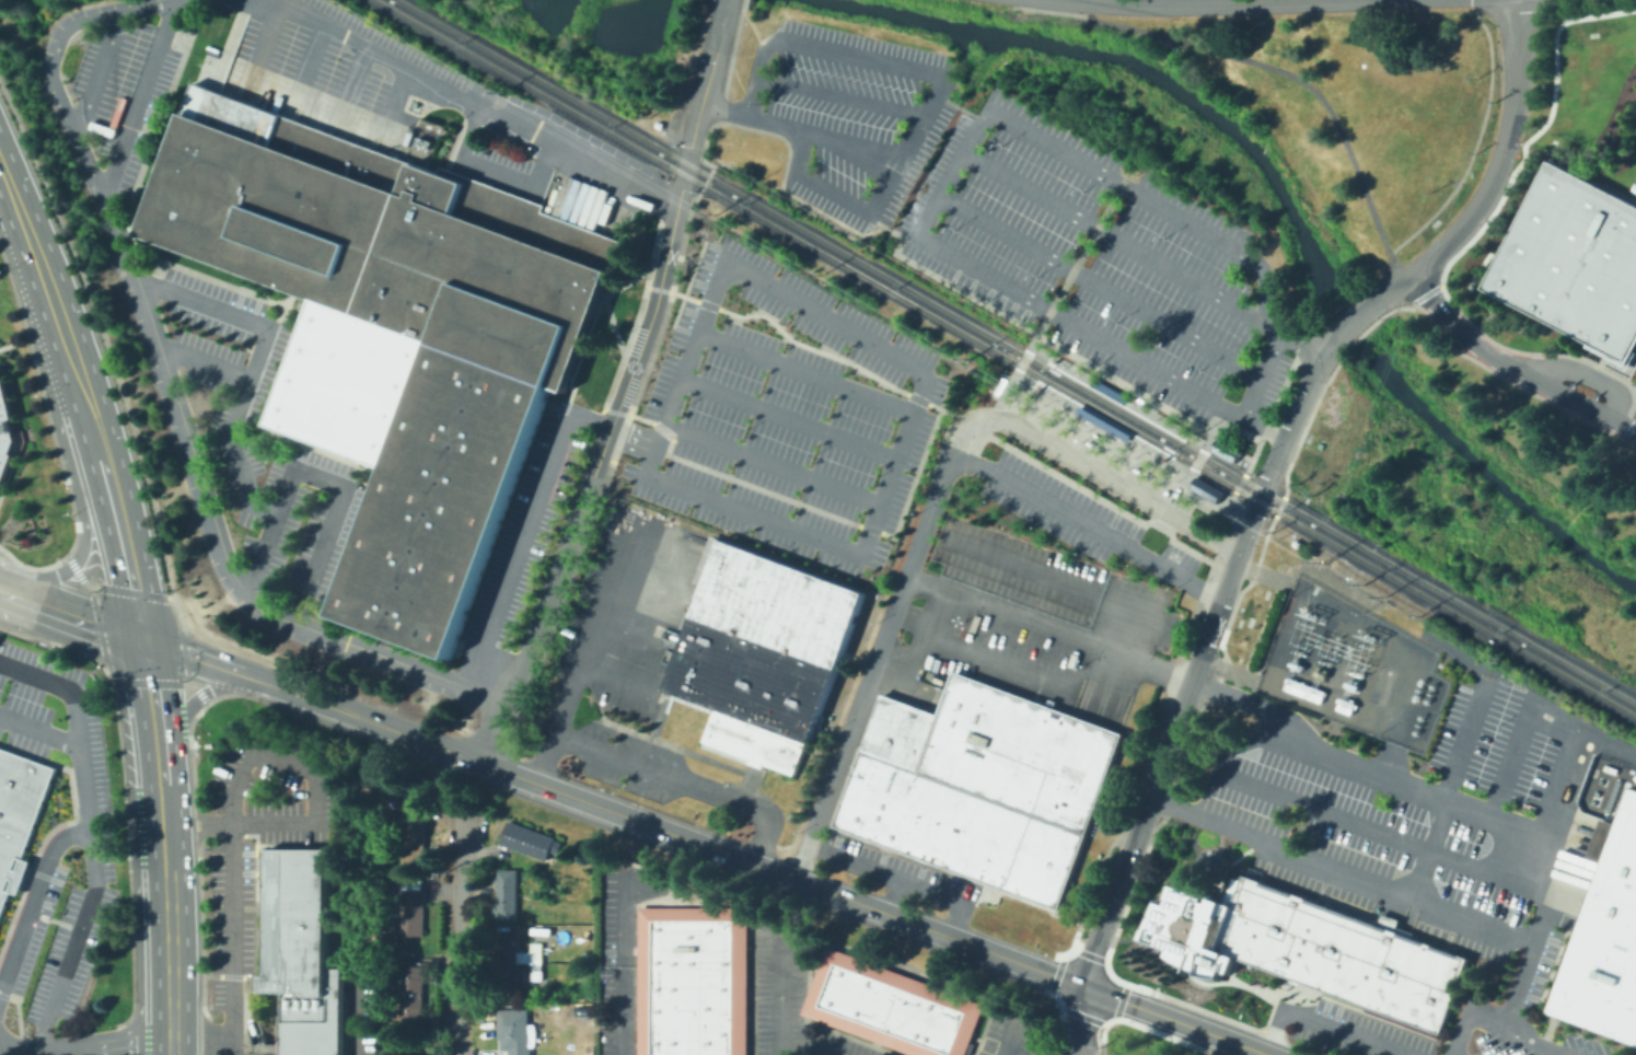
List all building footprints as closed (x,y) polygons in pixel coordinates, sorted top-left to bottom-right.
[(207,86),(630,246),(469,670),(351,625),(408,475),(282,427),(329,303),(151,236),(207,86)] [(430,149),(417,143),(419,137),(432,142),(430,149)] [(1587,343),(1586,346),(1610,358),(1624,366),(1628,358),(1633,349),(1635,343),(1635,205),(1547,160),(1482,288),(1587,343)] [(1633,349),(1628,358),(1624,366),(1610,358),(1609,360),(1626,370),(1635,351),(1633,349)] [(993,392),(997,394),(1006,379),(1001,376),(993,392)] [(1129,397),(1125,405),(1089,384),(1093,376),(1129,397)] [(9,418),(12,418),(2,380),(0,380),(0,420),(9,418)] [(1130,433),(1126,441),(1074,411),(1078,404),(1130,433)] [(1197,446),(1124,408),(1120,416),(1113,412),(1109,420),(1101,416),(1097,423),(1185,469),(1197,446)] [(9,463),(13,453),(10,452),(14,440),(9,418),(0,420),(0,459),(9,463)] [(1210,449),(1234,462),(1241,450),(1217,437),(1210,449)] [(9,463),(0,459),(0,485),(9,463)] [(1222,490),(1216,503),(1187,488),(1195,475),(1222,490)] [(724,542),(868,593),(800,780),(704,745),(716,709),(670,693),(724,542)] [(1291,660),(1300,663),(1298,670),(1284,664),(1286,658),(1291,660)] [(1324,679),(1311,674),(1313,669),(1314,669),(1316,665),(1321,666),(1319,671),(1322,672),(1323,668),(1326,669),(1324,679)] [(835,826),(1060,909),(1123,733),(956,672),(939,717),(881,696),(835,826)] [(1324,691),(1320,703),(1281,688),(1286,676),(1324,691)] [(65,768),(0,941),(0,744),(65,768)] [(385,793),(385,802),(366,803),(364,786),(366,775),(386,776),(385,793)] [(1629,786),(1635,788),(1635,1046),(1545,1012),(1601,861),(1586,856),(1600,819),(1615,824),(1629,786)] [(427,810),(426,870),(402,870),(402,839),(388,839),(388,827),(402,827),(403,810),(427,810)] [(564,843),(559,854),(553,851),(550,855),(548,861),(501,844),(509,821),(556,838),(556,840),(564,843)] [(267,992),(281,993),(281,1054),(343,1054),(343,967),(328,967),(328,849),(267,850),(267,992)] [(519,870),(520,919),(499,919),(498,913),(496,913),(496,906),(499,906),(498,883),(496,883),(496,877),(499,877),(498,870),(519,870)] [(1243,876),(1466,958),(1439,1033),(1233,957),(1228,974),(1221,972),(1218,979),(1196,975),(1197,971),(1185,967),(1173,962),(1164,955),(1167,950),(1138,939),(1141,928),(1144,928),(1155,899),(1164,902),(1165,899),(1164,899),(1170,884),(1203,896),(1202,902),(1208,904),(1210,897),(1220,902),(1223,893),(1226,894),(1232,878),(1241,881),(1243,876)] [(423,879),(423,891),(427,891),(427,937),(399,937),(399,919),(391,919),(391,906),(399,906),(399,890),(403,890),(403,879),(423,879)] [(747,908),(747,1054),(639,1054),(639,908),(747,908)] [(520,990),(497,990),(497,934),(521,934),(520,990)] [(543,979),(531,978),(531,941),(543,941),(543,979)] [(984,1007),(965,1054),(911,1054),(802,1013),(827,947),(984,1007)] [(427,1010),(426,1023),(414,1023),(414,1032),(388,1031),(388,1021),(403,1021),(404,971),(386,971),(386,959),(404,959),(404,966),(426,966),(426,979),(427,1010)] [(533,1047),(533,1054),(511,1054),(511,1051),(503,1051),(503,1040),(500,1040),(500,1010),(531,1009),(531,1047),(533,1047)]
